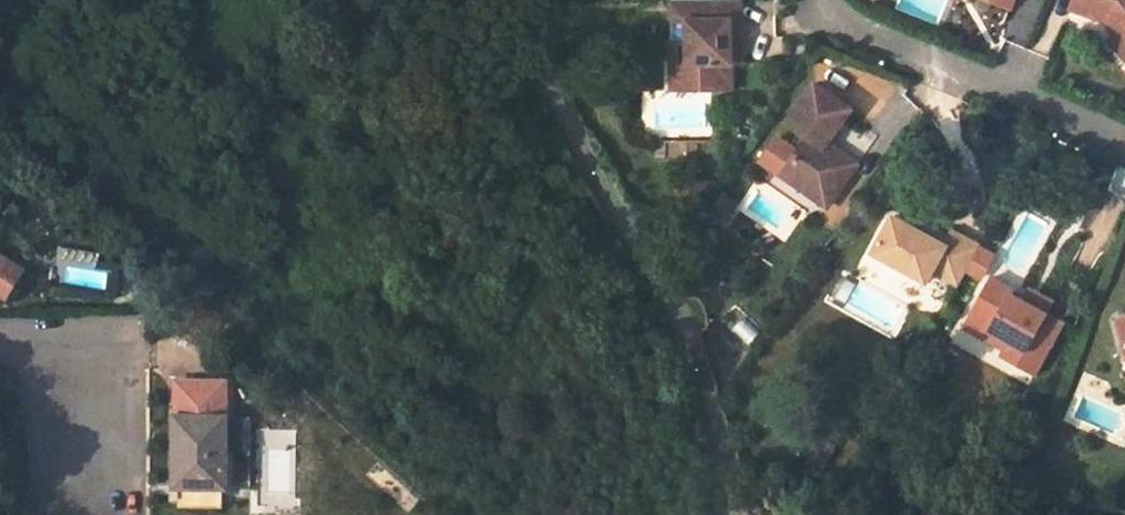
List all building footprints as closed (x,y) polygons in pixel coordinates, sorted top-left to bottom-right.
[(740,0),(670,0),(670,13),(687,13),(688,81),(731,81),(731,55),(730,36),(740,36),(740,0)] [(1091,12),(1094,1),(1091,0),(1075,0),(1073,6),(1091,12)] [(1094,1),(1091,12),(1107,18),(1121,32),(1124,36),(1124,0),(1091,0),(1094,1)] [(687,13),(670,13),(672,80),(688,81),(687,13)] [(1121,32),(1111,41),(1124,55),(1124,36),(1121,32)] [(731,55),(741,55),(740,36),(730,36),(731,55)] [(789,117),(809,131),(789,161),(783,169),(804,184),(810,175),(835,191),(858,158),(857,157),(827,136),(852,103),(816,78),(789,117)] [(810,175),(804,184),(828,200),(835,191),(810,175)] [(945,246),(893,216),(872,253),(925,283),(931,272),(956,287),(978,247),(951,232),(945,246)] [(6,295),(22,266),(0,253),(0,291),(6,295)] [(1011,292),(989,280),(968,320),(1020,348),(1012,363),(1033,375),(1061,324),(1043,315),(1040,322),(1019,310),(1022,303),(1009,296),(1011,292)] [(1043,315),(1022,303),(1019,310),(1040,322),(1043,315)] [(1020,348),(968,320),(963,329),(1004,351),(1001,357),(1012,363),(1020,348)] [(1118,330),(1124,328),(1124,320),(1116,323),(1118,330)] [(226,487),(227,416),(226,379),(214,379),(200,389),(200,415),(176,415),(177,481),(196,481),(196,486),(226,487)]
